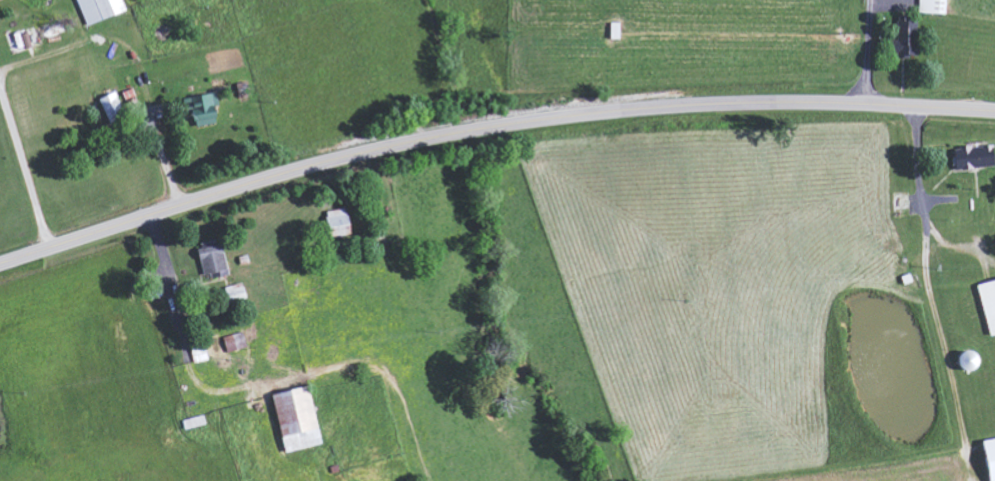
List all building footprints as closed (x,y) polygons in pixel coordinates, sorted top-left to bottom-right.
[(124,0),(79,0),(88,24),(127,10),(124,0)] [(948,0),(922,0),(921,12),(948,13),(948,0)] [(919,57),(919,43),(911,43),(912,20),(900,19),(898,56),(919,57)] [(219,122),(215,104),(220,103),(218,91),(186,97),(187,105),(193,104),(198,126),(219,122)] [(126,117),(118,92),(102,96),(110,122),(126,117)] [(990,155),(990,146),(955,148),(957,168),(994,167),(994,155),(990,155)] [(327,211),(331,227),(351,223),(347,206),(327,211)] [(993,335),(994,334),(994,280),(980,283),(993,335)] [(225,336),(229,352),(248,348),(245,332),(225,336)] [(275,393),(287,452),(324,444),(311,385),(275,393)]
